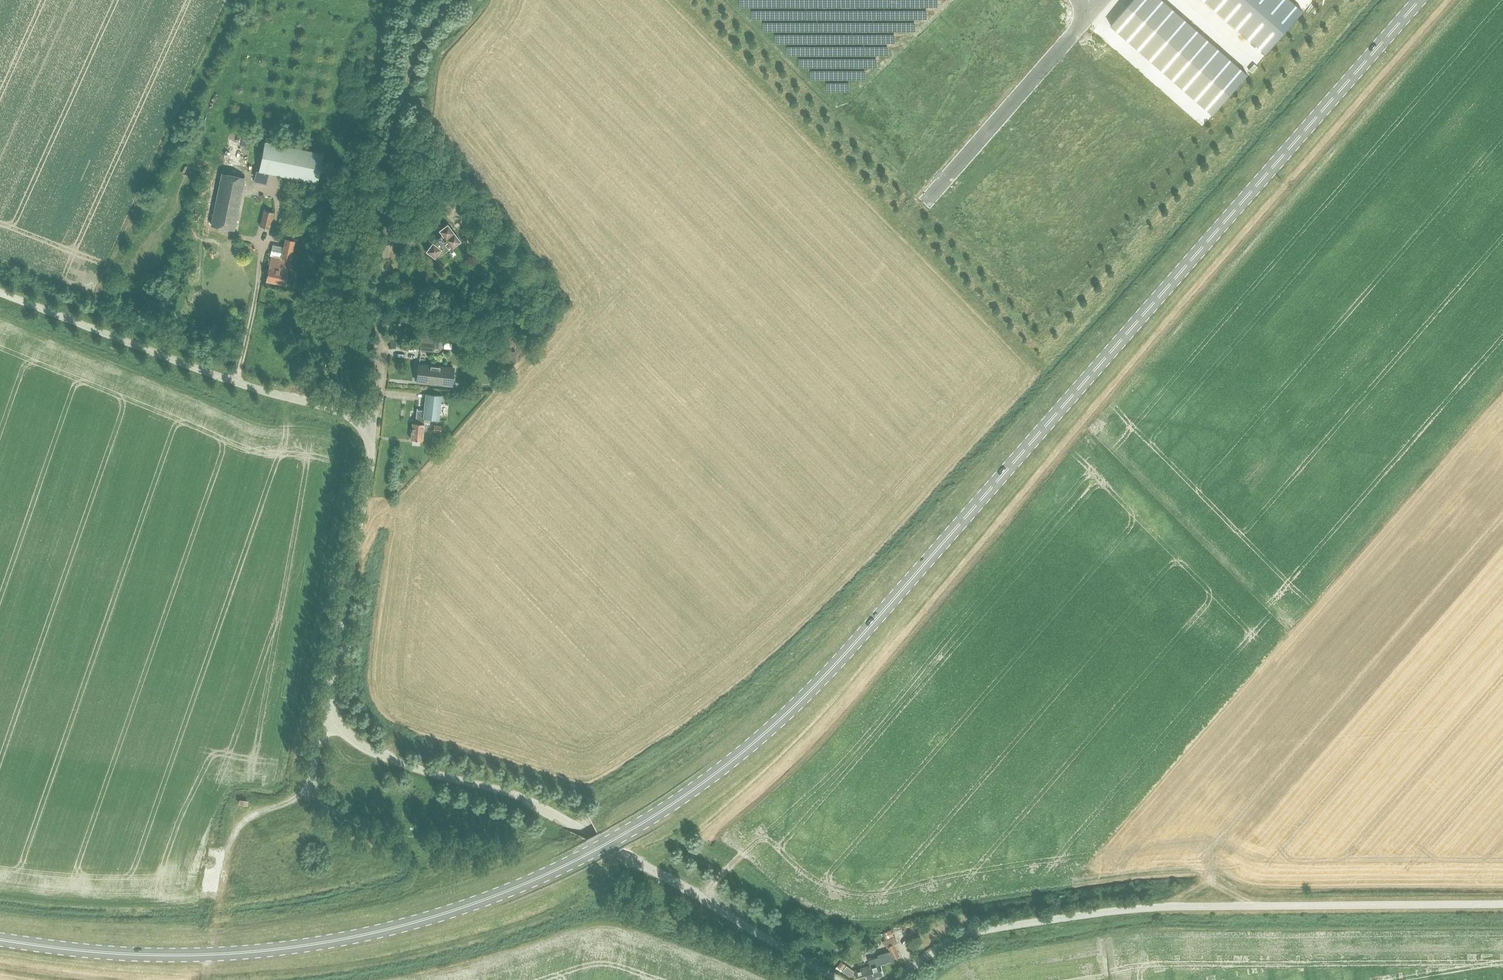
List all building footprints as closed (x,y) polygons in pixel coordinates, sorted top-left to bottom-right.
[(1128,5),(1150,25),(1159,15),(1142,0),(1133,0),(1128,5)] [(1159,15),(1168,5),(1162,0),(1142,0),(1159,15)] [(1209,4),(1220,14),(1233,0),(1213,0),(1209,4)] [(1220,14),(1232,24),(1250,3),(1247,0),(1233,0),(1220,14)] [(1250,3),(1262,13),(1273,0),(1253,0),(1250,3)] [(1262,13),(1273,23),(1292,2),(1290,0),(1273,0),(1262,13)] [(1292,2),(1273,23),(1285,33),(1303,12),(1292,2)] [(1250,3),(1232,24),(1243,34),(1262,13),(1250,3)] [(1128,5),(1119,15),(1142,35),(1150,25),(1128,5)] [(1159,15),(1150,25),(1162,35),(1179,15),(1168,5),(1159,15)] [(1262,13),(1243,34),(1254,44),(1273,23),(1262,13)] [(1119,15),(1110,25),(1133,45),(1142,35),(1119,15)] [(1179,15),(1162,35),(1173,45),(1191,25),(1179,15)] [(1273,23),(1254,44),(1266,55),(1285,33),(1273,23)] [(1142,35),(1133,45),(1144,55),(1161,36),(1162,35),(1150,25),(1142,35)] [(1191,25),(1173,45),(1184,55),(1202,35),(1191,25)] [(1161,36),(1144,55),(1155,65),(1173,45),(1162,35),(1161,36)] [(1202,35),(1184,55),(1196,65),(1213,45),(1202,35)] [(1173,45),(1155,65),(1167,75),(1184,55),(1173,45)] [(1213,45),(1196,65),(1207,75),(1224,55),(1213,45)] [(1184,55),(1167,75),(1178,85),(1196,65),(1184,55)] [(1224,55),(1207,75),(1218,85),(1236,65),(1224,55)] [(1254,64),(1248,70),(1250,72),(1252,73),(1257,67),(1256,66),(1254,64)] [(1196,65),(1178,85),(1189,95),(1207,75),(1196,65)] [(1236,65),(1218,85),(1230,95),(1247,76),(1236,65)] [(1207,75),(1189,95),(1201,105),(1218,85),(1207,75)] [(1218,85),(1201,105),(1212,115),(1230,95),(1218,85)] [(317,183),(323,154),(264,142),(258,171),(317,183)] [(234,230),(245,179),(222,174),(211,226),(234,230)] [(453,190),(445,196),(451,204),(460,198),(463,196),(457,187),(453,190)] [(270,230),(274,214),(264,211),(260,228),(270,230)] [(433,241),(426,250),(435,257),(438,253),(441,255),(448,249),(451,252),(449,253),(451,257),(453,256),(452,255),(455,253),(453,250),(451,247),(452,247),(461,240),(447,223),(439,229),(440,231),(433,241)] [(268,268),(266,282),(285,285),(287,272),(290,260),(294,241),(285,239),(281,258),(271,256),(269,268),(268,268)] [(434,340),(434,347),(441,348),(442,341),(434,340)] [(432,350),(433,342),(421,341),(421,348),(432,350)] [(452,383),(454,367),(431,364),(419,363),(417,380),(452,383)] [(424,410),(423,418),(438,420),(439,412),(439,406),(440,406),(441,395),(425,393),(424,405),(425,405),(424,410)] [(413,423),(411,439),(422,440),(423,424),(423,418),(424,410),(423,410),(423,411),(417,411),(417,408),(415,421),(415,423),(413,423)] [(441,433),(442,426),(434,425),(433,432),(441,433)] [(890,929),(884,932),(887,938),(893,935),(890,929)] [(871,967),(855,972),(857,979),(866,977),(867,979),(883,974),(881,965),(893,961),(894,959),(899,956),(894,945),(888,947),(890,951),(878,955),(879,957),(869,960),(871,967)] [(842,960),(838,966),(842,969),(846,964),(842,960)] [(847,965),(842,971),(850,977),(855,971),(847,965)]
